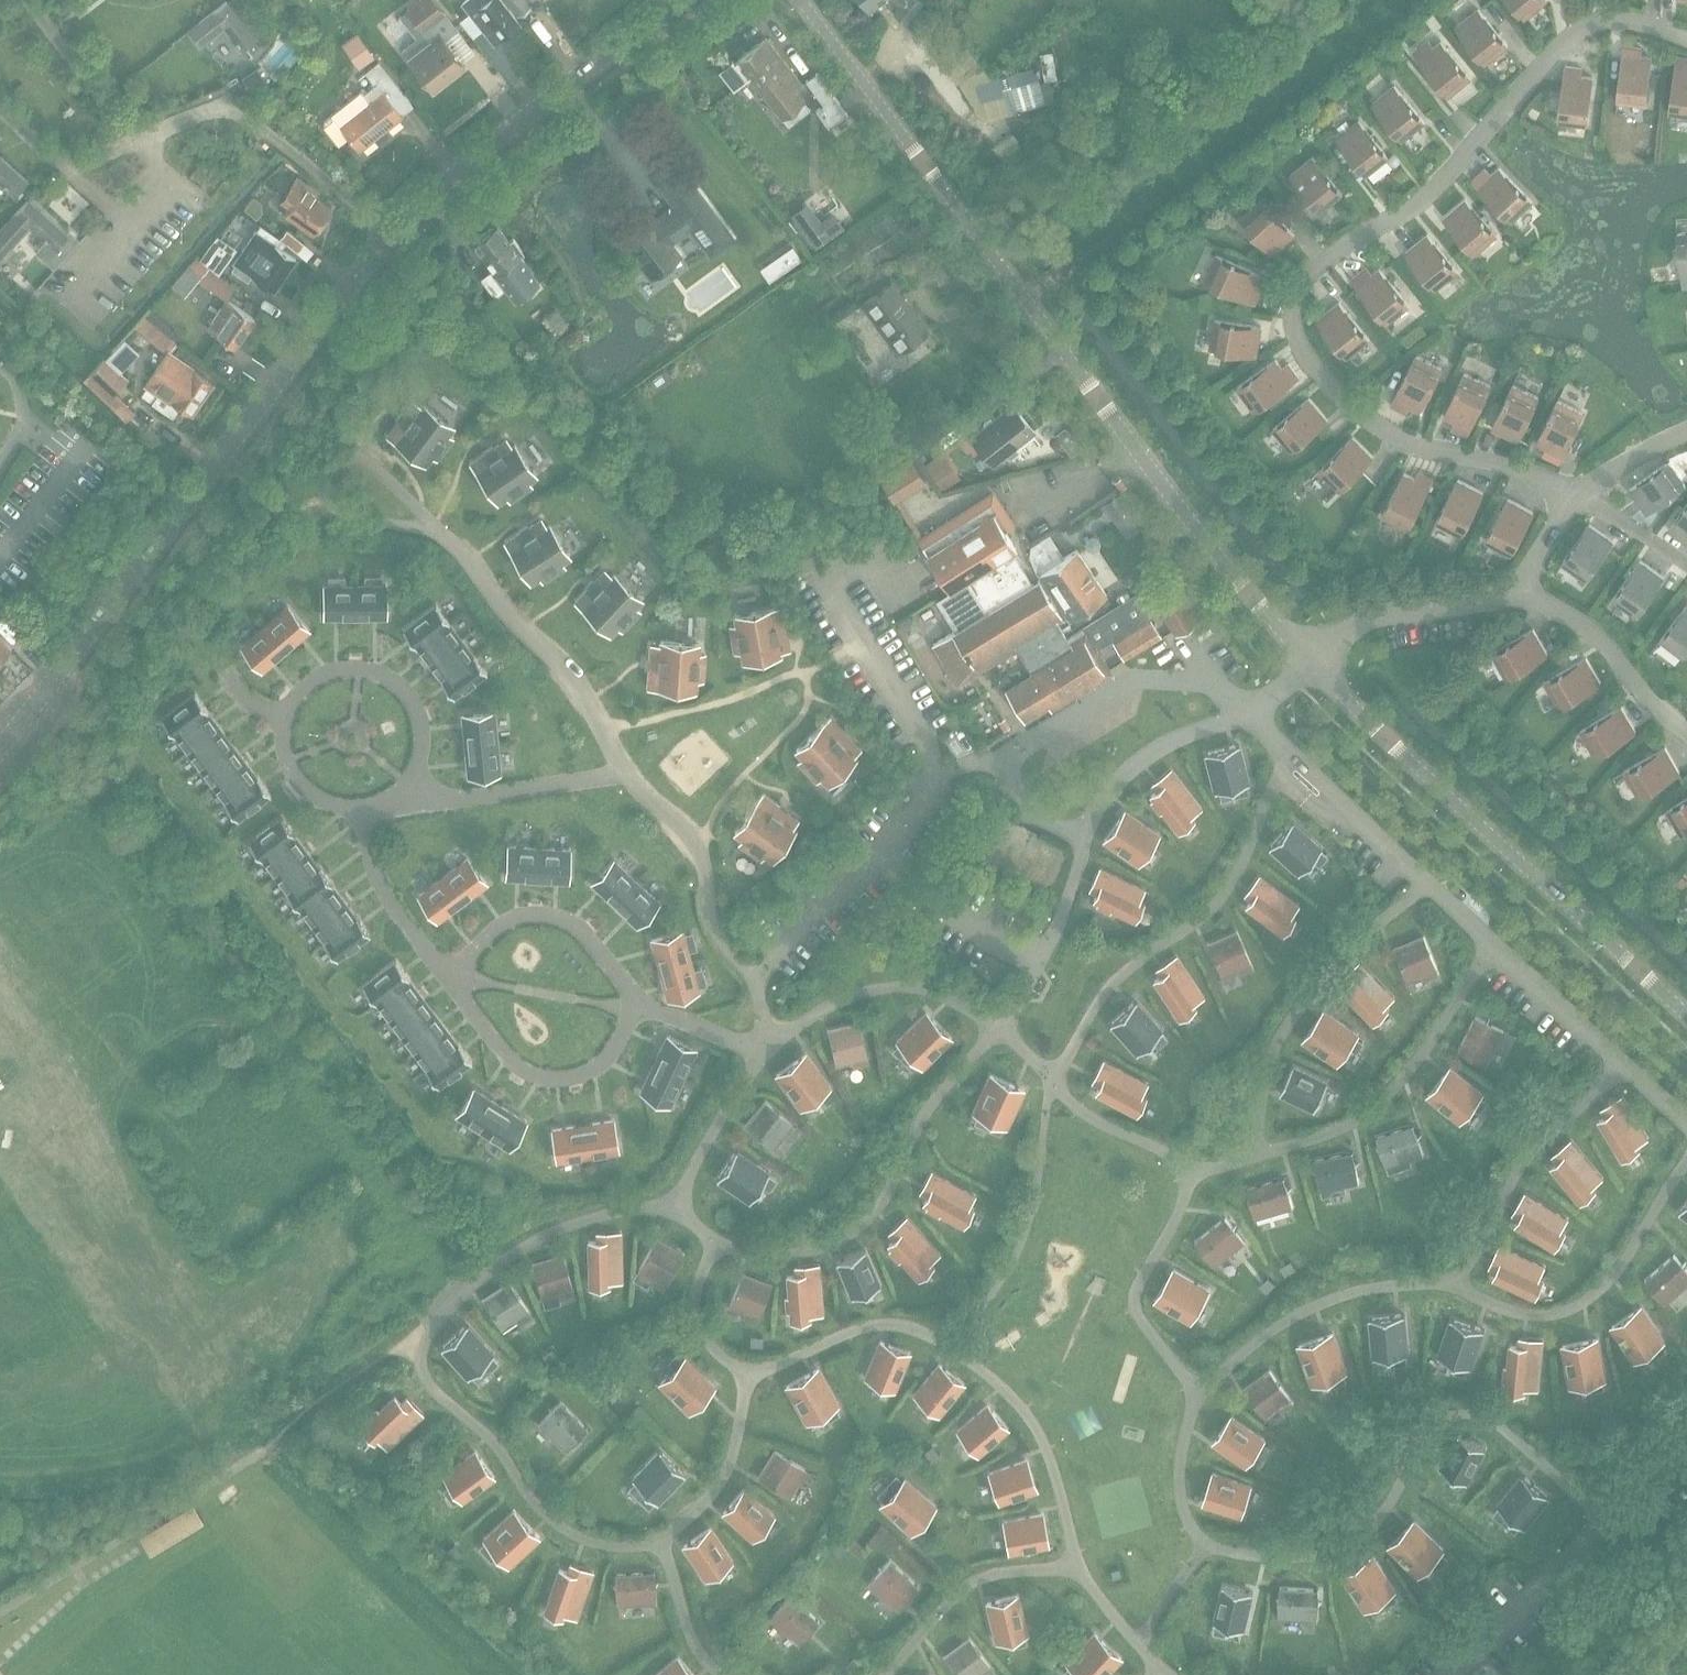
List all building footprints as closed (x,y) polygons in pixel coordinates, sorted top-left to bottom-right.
[(243,8),(237,0),(226,0),(187,30),(198,44),(223,26),(241,50),(255,39),(258,43),(262,44),(270,37),(254,16),(246,6),(243,8)] [(433,90),(464,65),(443,38),(456,28),(434,0),(416,0),(406,8),(430,39),(407,57),(433,90)] [(501,37),(519,22),(502,0),(466,0),(462,3),(483,29),(490,23),(501,37)] [(529,0),(507,0),(517,13),(531,2),(529,0)] [(868,10),(881,0),(860,0),(868,10)] [(900,6),(893,14),(905,24),(923,0),(922,0),(895,0),(900,6)] [(1525,18),(1546,0),(1510,0),(1525,18)] [(1455,26),(1485,63),(1507,45),(1477,8),(1455,26)] [(343,45),(359,66),(373,56),(355,32),(345,39),(347,42),(343,45)] [(792,93),(802,85),(765,37),(737,59),(737,60),(734,63),(732,60),(718,71),(732,90),(750,76),(782,118),(801,103),(792,93)] [(1470,78),(1440,41),(1433,47),(1427,40),(1412,52),(1448,96),(1470,78)] [(274,78),(276,80),(304,50),(297,43),(274,66),(266,59),(250,71),(264,86),(274,78)] [(1039,54),(1044,80),(1057,77),(1051,51),(1039,54)] [(1616,101),(1645,105),(1651,57),(1622,54),(1616,101)] [(1676,57),(1668,113),(1686,115),(1686,58),(1676,57)] [(401,116),(385,95),(396,87),(377,62),(366,71),(376,84),(364,93),(362,89),(324,119),(323,126),(335,141),(342,142),(349,137),(358,149),(401,116)] [(815,109),(828,128),(847,113),(816,72),(805,80),(822,104),(815,109)] [(1558,121),(1586,125),(1592,77),(1564,74),(1558,121)] [(1371,103),(1402,140),(1424,122),(1394,85),(1371,103)] [(1336,137),(1365,175),(1388,157),(1358,119),(1336,137)] [(28,181),(0,156),(0,180),(16,194),(28,181)] [(1290,175),(1320,212),(1342,194),(1312,157),(1290,175)] [(1478,187),(1511,221),(1532,201),(1499,167),(1478,187)] [(713,253),(733,239),(681,168),(659,184),(675,205),(644,228),(640,224),(622,237),(650,276),(680,254),(670,241),(692,225),(713,253)] [(305,180),(302,186),(292,179),(280,196),(290,203),(283,212),(312,232),(330,206),(314,195),(318,189),(305,180)] [(67,235),(27,199),(0,229),(0,256),(29,224),(55,248),(67,235)] [(1240,219),(1272,254),(1293,234),(1261,199),(1240,219)] [(1443,218),(1474,253),(1496,235),(1465,199),(1443,218)] [(831,234),(843,225),(832,211),(821,219),(815,212),(795,228),(809,247),(812,245),(815,248),(832,235),(831,234)] [(537,279),(519,255),(523,252),(512,238),(509,240),(495,223),(472,241),(495,271),(496,271),(515,296),(537,279)] [(252,275),(272,289),(294,257),(254,230),(232,262),(235,263),(231,269),(248,281),(252,275)] [(1682,280),(1686,280),(1686,232),(1676,233),(1682,280)] [(1405,252),(1435,289),(1457,271),(1427,234),(1405,252)] [(196,255),(209,266),(209,265),(212,267),(223,254),(210,243),(199,256),(197,254),(196,255)] [(1204,280),(1247,300),(1259,274),(1216,254),(1204,280)] [(184,295),(209,266),(196,255),(171,285),(184,295)] [(1356,286),(1386,323),(1409,305),(1379,268),(1356,286)] [(862,303),(898,353),(927,331),(891,282),(862,303)] [(206,327),(234,346),(253,318),(225,299),(206,327)] [(1316,320),(1346,357),(1368,339),(1339,302),(1316,320)] [(541,319),(555,338),(569,327),(555,308),(541,319)] [(1209,347),(1256,355),(1261,327),(1214,319),(1209,347)] [(118,373),(136,352),(124,341),(116,349),(115,348),(104,360),(103,359),(84,379),(115,408),(123,400),(114,391),(125,380),(118,373)] [(180,405),(191,412),(211,382),(167,352),(147,382),(160,391),(152,403),(173,416),(180,405)] [(1394,397),(1420,410),(1441,368),(1416,355),(1394,397)] [(1236,387),(1253,410),(1292,382),(1275,359),(1236,387)] [(1463,373),(1444,416),(1470,428),(1489,385),(1463,373)] [(1491,428),(1517,440),(1538,397),(1512,385),(1491,428)] [(1272,428),(1291,450),(1327,419),(1308,397),(1272,428)] [(422,403),(419,406),(411,400),(385,435),(422,464),(430,456),(435,460),(452,438),(447,434),(452,426),(422,403)] [(1536,443),(1562,455),(1582,413),(1557,400),(1536,443)] [(970,436),(992,464),(1033,431),(1011,403),(970,436)] [(505,496),(509,502),(530,486),(526,481),(536,474),(507,434),(471,460),(477,468),(473,470),(496,502),(505,496)] [(1319,470),(1339,490),(1373,456),(1352,436),(1319,470)] [(877,476),(893,502),(926,482),(910,456),(877,476)] [(929,469),(943,489),(961,477),(947,457),(929,469)] [(1629,489),(1646,512),(1685,485),(1668,461),(1629,489)] [(1382,515),(1407,528),(1429,486),(1403,473),(1382,515)] [(1436,522),(1461,534),(1483,492),(1457,479),(1436,522)] [(1017,648),(1057,623),(1063,619),(1062,618),(1067,615),(1069,618),(1106,594),(1076,549),(1038,572),(1043,580),(1040,582),(1038,580),(1031,584),(1010,551),(1015,548),(1004,530),(1015,523),(993,489),(917,538),(928,554),(925,555),(948,591),(935,599),(955,631),(932,646),(957,686),(1017,648)] [(1485,541),(1510,554),(1533,512),(1507,499),(1485,541)] [(1686,542),(1686,503),(1668,529),(1686,542)] [(548,524),(545,526),(539,518),(502,541),(529,582),(537,576),(541,582),(564,567),(561,562),(569,556),(548,524)] [(1561,563),(1585,579),(1612,540),(1589,524),(1561,563)] [(1612,599),(1635,615),(1663,577),(1640,560),(1612,599)] [(615,627),(620,631),(638,612),(634,608),(641,600),(605,566),(575,598),(582,605),(579,608),(608,634),(615,627)] [(355,584),(355,618),(388,618),(387,583),(382,583),(382,575),(364,575),(364,584),(355,584)] [(1172,580),(1148,594),(1171,633),(1195,617),(1172,580)] [(324,586),(324,617),(355,616),(354,585),(324,586)] [(1111,639),(1149,615),(1134,591),(1097,615),(1111,639)] [(416,645),(447,622),(448,621),(436,604),(402,629),(415,646),(416,645)] [(740,659),(779,653),(778,648),(787,647),(780,604),(732,612),(734,623),(727,624),(732,650),(738,649),(740,659)] [(1683,657),(1686,651),(1686,604),(1660,639),(1683,657)] [(287,607),(264,627),(284,650),(308,630),(287,607)] [(1111,639),(1123,658),(1161,635),(1149,615),(1111,639)] [(416,645),(429,662),(460,639),(447,622),(416,645)] [(1057,623),(1017,648),(1031,670),(1003,688),(1024,721),(1048,706),(1052,712),(1113,673),(1083,626),(1066,637),(1057,623)] [(241,646),(262,670),(284,650),(264,627),(241,646)] [(1491,652),(1505,677),(1547,653),(1533,629),(1491,652)] [(11,647),(0,637),(0,658),(11,647)] [(429,662),(441,679),(472,655),(460,639),(429,662)] [(703,654),(697,654),(697,643),(659,640),(659,644),(648,644),(645,687),(694,691),(694,680),(702,680),(703,654)] [(472,655),(441,679),(440,679),(453,697),(486,672),(473,654),(472,655)] [(1544,681),(1559,706),(1600,682),(1585,657),(1544,681)] [(174,735),(205,711),(206,710),(193,693),(160,718),(173,735),(174,735)] [(1579,730),(1594,755),(1635,731),(1621,706),(1579,730)] [(174,735),(186,751),(218,728),(205,711),(174,735)] [(462,715),(465,745),(496,742),(493,712),(462,715)] [(821,777),(828,784),(856,757),(853,754),(860,747),(830,716),(794,750),(802,757),(797,762),(816,781),(821,777)] [(186,751),(199,768),(230,744),(218,728),(186,751)] [(499,772),(496,742),(465,745),(468,775),(499,772)] [(199,768),(212,784),(243,761),(230,744),(199,768)] [(1225,782),(1226,787),(1240,784),(1239,778),(1230,745),(1200,753),(1209,786),(1225,782)] [(1623,771),(1637,796),(1679,772),(1664,747),(1623,771)] [(212,784),(224,801),(255,777),(243,761),(212,784)] [(1148,795),(1177,834),(1194,821),(1191,817),(1202,809),(1170,768),(1150,783),(1156,790),(1148,795)] [(255,777),(224,801),(223,802),(236,820),(270,794),(256,776),(255,777)] [(771,862),(801,823),(765,796),(759,804),(756,802),(732,833),(741,840),(737,844),(759,861),(763,856),(771,862)] [(1680,834),(1686,830),(1686,797),(1666,810),(1680,834)] [(261,858),(262,857),(293,834),(294,833),(281,816),(248,841),(261,858)] [(1149,850),(1156,837),(1152,835),(1152,834),(1122,816),(1106,843),(1136,861),(1144,847),(1149,850)] [(1052,879),(1070,843),(1018,818),(999,856),(1052,879)] [(1308,861),(1317,851),(1313,847),(1314,847),(1288,823),(1267,846),(1293,870),(1304,858),(1308,861)] [(262,857),(274,874),(305,851),(293,834),(262,857)] [(506,877),(536,879),(538,848),(508,846),(506,877)] [(569,850),(538,848),(536,879),(567,881),(569,850)] [(274,874),(287,891),(318,867),(305,851),(274,874)] [(467,858),(442,877),(461,902),(485,883),(467,858)] [(592,883),(614,904),(635,881),(613,860),(592,883)] [(298,908),(299,907),(330,884),(331,883),(319,866),(318,867),(287,891),(286,891),(298,908)] [(1133,901),(1139,888),(1134,885),(1103,870),(1090,898),(1121,913),(1128,898),(1133,901)] [(418,895),(437,920),(461,902),(442,877),(418,895)] [(657,902),(635,881),(614,904),(636,925),(639,922),(657,902)] [(1287,920),(1296,908),(1291,905),(1292,904),(1264,883),(1245,907),(1272,929),(1282,916),(1287,920)] [(299,907),(312,924),(343,901),(330,884),(299,907)] [(312,924),(324,941),(355,917),(343,901),(312,924)] [(355,917),(324,941),(323,942),(336,959),(369,934),(356,916),(355,917)] [(650,939),(658,969),(692,960),(689,951),(697,949),(692,932),(684,934),(683,930),(650,939)] [(1207,944),(1222,978),(1252,967),(1236,932),(1207,944)] [(1424,937),(1395,949),(1407,980),(1409,983),(1427,977),(1431,987),(1442,984),(1438,974),(1436,969),(1424,937)] [(1163,964),(1168,971),(1153,981),(1176,1014),(1202,997),(1175,956),(1163,964)] [(375,1002),(376,1001),(407,978),(408,977),(395,960),(362,985),(375,1002)] [(692,960),(658,969),(666,999),(699,990),(698,987),(706,985),(701,967),(694,969),(692,960)] [(1381,1005),(1391,995),(1388,991),(1364,965),(1342,987),(1366,1012),(1377,1001),(1381,1005)] [(376,1001),(388,1018),(419,995),(407,978),(376,1001)] [(388,1018),(401,1034),(432,1011),(419,995),(388,1018)] [(1150,1043),(1160,1032),(1156,1029),(1157,1028),(1132,1004),(1110,1026),(1135,1050),(1146,1039),(1150,1043)] [(954,1038),(926,1010),(894,1041),(897,1044),(892,1049),(900,1058),(907,1052),(923,1068),(954,1038)] [(401,1034),(413,1051),(444,1028),(432,1011),(401,1034)] [(1347,1048),(1355,1036),(1350,1033),(1351,1033),(1321,1014),(1305,1041),(1334,1059),(1343,1045),(1347,1048)] [(1458,1050),(1486,1064),(1503,1030),(1475,1016),(1458,1050)] [(853,1065),(866,1062),(865,1057),(866,1057),(858,1023),(827,1030),(835,1064),(851,1060),(853,1065)] [(413,1051),(426,1068),(457,1044),(444,1028),(413,1051)] [(666,1036),(654,1064),(682,1077),(695,1049),(666,1036)] [(458,1044),(457,1044),(426,1068),(425,1069),(438,1086),(471,1061),(458,1044)] [(831,1087),(805,1051),(774,1074),(800,1110),(831,1087)] [(641,1091),(669,1105),(682,1077),(654,1064),(641,1091)] [(1324,1095),(1330,1082),(1325,1080),(1325,1079),(1294,1064),(1280,1093),(1312,1107),(1319,1093),(1324,1095)] [(1459,1122),(1463,1118),(1473,1106),(1480,1111),(1488,1101),(1482,1096),(1484,1093),(1450,1066),(1426,1096),(1454,1118),(1459,1122)] [(1139,1096),(1144,1082),(1139,1080),(1106,1068),(1095,1097),(1128,1109),(1134,1094),(1139,1096)] [(1007,1128),(1011,1118),(1024,1089),(989,1073),(971,1111),(986,1118),(991,1120),(987,1129),(999,1134),(1002,1126),(1007,1128)] [(456,1115),(482,1132),(499,1105),(473,1089),(456,1115)] [(1622,1161),(1640,1150),(1637,1146),(1648,1139),(1622,1094),(1600,1107),(1605,1114),(1597,1119),(1622,1161)] [(764,1101),(750,1118),(745,1125),(772,1147),(782,1134),(786,1138),(795,1127),(791,1123),(764,1101)] [(525,1121),(499,1105),(482,1132),(508,1148),(525,1121)] [(871,1117),(865,1122),(870,1129),(877,1125),(871,1117)] [(612,1120),(582,1125),(587,1156),(617,1151),(612,1120)] [(552,1130),(557,1160),(587,1156),(582,1125),(552,1130)] [(1376,1137),(1386,1167),(1422,1154),(1412,1125),(1376,1137)] [(855,1136),(848,1146),(855,1150),(861,1140),(855,1136)] [(1597,1190),(1594,1186),(1603,1179),(1571,1139),(1551,1154),(1556,1160),(1549,1166),(1580,1204),(1597,1190)] [(761,1172),(763,1169),(730,1146),(710,1176),(743,1198),(755,1181),(762,1186),(769,1177),(761,1172)] [(1314,1159),(1320,1190),(1358,1182),(1352,1152),(1314,1159)] [(976,1195),(931,1170),(919,1192),(926,1196),(922,1204),(964,1227),(974,1209),(970,1206),(976,1195)] [(1246,1188),(1255,1218),(1292,1208),(1283,1177),(1246,1188)] [(1561,1230),(1569,1217),(1524,1192),(1512,1213),(1518,1217),(1513,1226),(1555,1250),(1565,1232),(1561,1230)] [(1677,1212),(1686,1219),(1686,1199),(1677,1212)] [(940,1254),(906,1215),(887,1232),(893,1238),(886,1244),(918,1281),(934,1267),(930,1262),(940,1254)] [(1227,1217),(1196,1241),(1215,1266),(1247,1242),(1227,1217)] [(622,1282),(621,1231),(596,1231),(596,1240),(587,1240),(588,1288),(610,1288),(610,1283),(622,1282)] [(665,1285),(682,1254),(655,1239),(638,1269),(652,1277),(649,1282),(662,1289),(664,1284),(665,1285)] [(1540,1277),(1546,1265),(1499,1244),(1488,1267),(1496,1271),(1492,1279),(1536,1299),(1544,1279),(1540,1277)] [(863,1291),(864,1297),(878,1294),(876,1288),(877,1288),(869,1254),(839,1261),(847,1295),(863,1291)] [(1683,1294),(1686,1291),(1686,1270),(1673,1254),(1644,1280),(1665,1303),(1680,1290),(1683,1294)] [(557,1292),(559,1298),(572,1294),(571,1288),(562,1255),(532,1263),(541,1297),(557,1292)] [(1292,1260),(1281,1265),(1285,1276),(1297,1271),(1292,1260)] [(822,1315),(819,1263),(794,1265),(794,1274),(785,1274),(788,1323),(810,1322),(809,1316),(822,1315)] [(1172,1267),(1153,1301),(1192,1323),(1211,1290),(1172,1267)] [(758,1317),(771,1285),(742,1273),(729,1306),(744,1312),(742,1317),(755,1322),(757,1317),(758,1317)] [(1269,1278),(1260,1286),(1269,1293),(1276,1284),(1269,1278)] [(508,1284),(485,1299),(507,1331),(522,1323),(527,1331),(537,1325),(530,1316),(527,1311),(508,1284)] [(1662,1343),(1665,1341),(1641,1304),(1609,1325),(1633,1363),(1652,1351),(1656,1357),(1667,1350),(1662,1343)] [(1405,1354),(1408,1354),(1404,1314),(1369,1318),(1373,1357),(1394,1355),(1395,1364),(1406,1363),(1405,1354)] [(1471,1366),(1484,1329),(1449,1318),(1437,1355),(1456,1362),(1453,1372),(1464,1376),(1468,1365),(1471,1366)] [(494,1354),(467,1324),(440,1349),(467,1379),(484,1363),(490,1370),(497,1363),(491,1356),(494,1354)] [(765,1335),(751,1335),(752,1346),(765,1345),(765,1335)] [(1603,1380),(1607,1379),(1598,1336),(1560,1343),(1569,1387),(1590,1383),(1592,1391),(1604,1388),(1603,1380)] [(1315,1375),(1317,1380),(1330,1376),(1329,1371),(1319,1337),(1289,1347),(1299,1380),(1315,1375)] [(1539,1390),(1544,1339),(1518,1337),(1518,1344),(1509,1343),(1507,1365),(1503,1365),(1502,1381),(1504,1382),(1503,1391),(1525,1394),(1526,1389),(1539,1390)] [(910,1353),(878,1339),(862,1378),(894,1392),(910,1353)] [(544,1346),(538,1349),(541,1355),(548,1352),(544,1346)] [(688,1414),(716,1386),(684,1355),(681,1358),(676,1352),(666,1362),(672,1368),(657,1383),(688,1414)] [(939,1417),(966,1383),(939,1361),(912,1395),(939,1417)] [(839,1405),(817,1367),(783,1386),(804,1423),(823,1412),(828,1420),(839,1414),(835,1407),(839,1405)] [(1269,1374),(1246,1390),(1267,1422),(1282,1412),(1289,1421),(1299,1415),(1269,1374)] [(386,1450),(423,1414),(406,1396),(400,1401),(394,1395),(359,1428),(374,1443),(377,1440),(386,1450)] [(564,1398),(537,1424),(568,1453),(580,1443),(573,1435),(589,1421),(564,1398)] [(977,1456),(1009,1429),(987,1403),(985,1404),(955,1430),(977,1456)] [(1257,1453),(1265,1441),(1261,1438),(1261,1437),(1232,1418),(1215,1443),(1243,1463),(1252,1450),(1257,1453)] [(1438,1467),(1467,1483),(1485,1449),(1456,1434),(1438,1467)] [(654,1501),(656,1503),(684,1474),(659,1449),(631,1478),(646,1493),(640,1499),(648,1507),(654,1501)] [(462,1502),(495,1477),(475,1450),(441,1474),(449,1485),(442,1490),(452,1503),(459,1499),(462,1502)] [(801,1484),(808,1472),(804,1469),(774,1450),(758,1477),(788,1495),(796,1481),(801,1484)] [(997,1505),(1038,1490),(1027,1457),(986,1472),(997,1505)] [(910,1535),(936,1506),(904,1476),(901,1479),(896,1474),(888,1483),(894,1488),(878,1505),(910,1535)] [(1247,1500),(1251,1486),(1246,1485),(1246,1484),(1213,1474),(1203,1503),(1237,1514),(1242,1498),(1247,1500)] [(1522,1525),(1524,1527),(1549,1496),(1521,1474),(1497,1505),(1513,1518),(1507,1525),(1516,1532),(1522,1525)] [(775,1515),(743,1487),(721,1513),(753,1541),(775,1515)] [(139,1534),(150,1552),(203,1519),(192,1502),(139,1534)] [(540,1538),(513,1509),(481,1539),(484,1542),(478,1547),(490,1560),(497,1554),(509,1566),(540,1538)] [(1004,1557),(1038,1549),(1031,1519),(997,1527),(1001,1543),(996,1544),(999,1558),(1004,1557)] [(1445,1550),(1413,1519),(1386,1546),(1418,1577),(1433,1562),(1439,1567),(1448,1558),(1442,1552),(1445,1550)] [(734,1562),(710,1526),(681,1546),(704,1581),(734,1562)] [(839,1539),(832,1549),(839,1555),(846,1545),(839,1539)] [(1397,1590),(1373,1553),(1340,1575),(1364,1611),(1383,1599),(1387,1605),(1398,1599),(1394,1593),(1397,1590)] [(868,1583),(896,1609),(917,1586),(889,1560),(868,1583)] [(577,1620),(594,1571),(569,1562),(567,1570),(558,1567),(542,1612),(563,1620),(564,1615),(577,1620)] [(654,1573),(615,1575),(617,1607),(657,1604),(654,1573)] [(1211,1614),(1249,1623),(1256,1592),(1218,1584),(1211,1614)] [(1280,1590),(1277,1622),(1317,1624),(1318,1592),(1280,1590)] [(1028,1634),(1018,1593),(984,1602),(994,1642),(1007,1639),(1009,1647),(1026,1643),(1024,1635),(1028,1634)] [(790,1596),(769,1620),(798,1646),(819,1623),(790,1596)] [(1093,1631),(1063,1663),(1067,1667),(1062,1672),(1065,1674),(1076,1674),(1077,1674),(1107,1674),(1123,1659),(1093,1631)] [(943,1657),(957,1674),(986,1674),(992,1671),(992,1670),(989,1666),(969,1639),(943,1657)] [(752,1642),(745,1650),(756,1659),(763,1652),(752,1642)] [(677,1655),(653,1674),(694,1674),(677,1655)]
